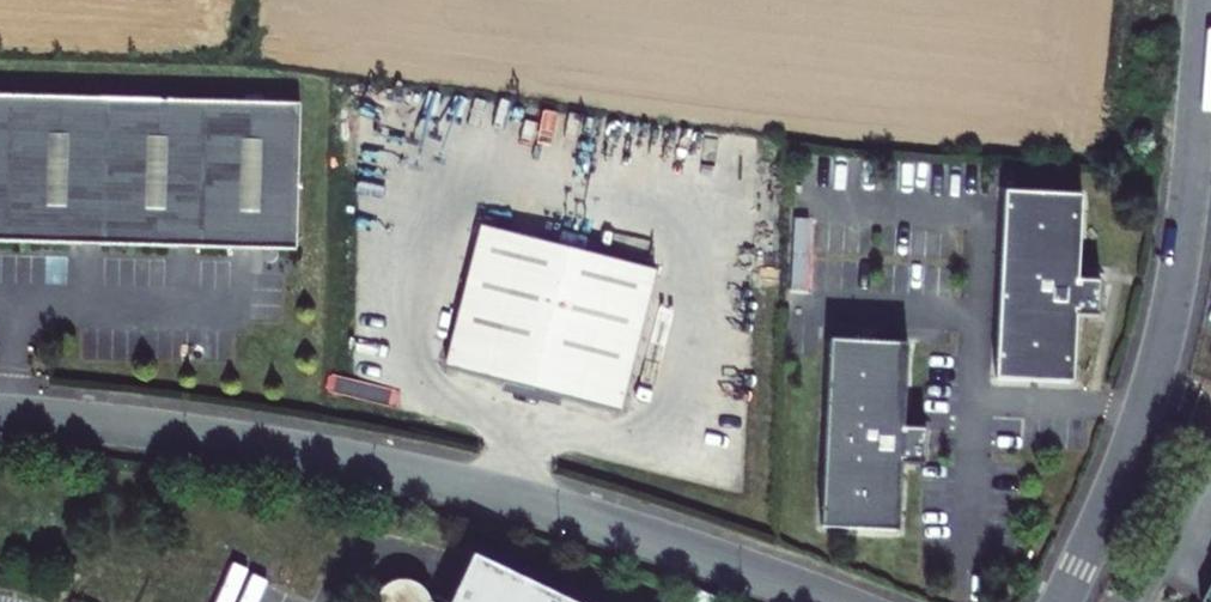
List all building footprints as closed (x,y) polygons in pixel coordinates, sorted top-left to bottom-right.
[(0,94),(0,241),(297,249),(301,102),(0,94)] [(1078,250),(1080,193),(1003,190),(996,377),(1074,380),(1076,313),(1098,313),(1100,278),(1077,277),(1078,250)] [(443,366),(617,410),(654,270),(481,224),(443,366)] [(1100,278),(1078,250),(1077,277),(1100,278)] [(829,337),(819,524),(896,528),(900,461),(922,462),(924,426),(902,425),(907,341),(829,337)] [(472,562),(453,601),(557,601),(472,562)] [(426,594),(380,592),(379,601),(426,601),(426,594)]
